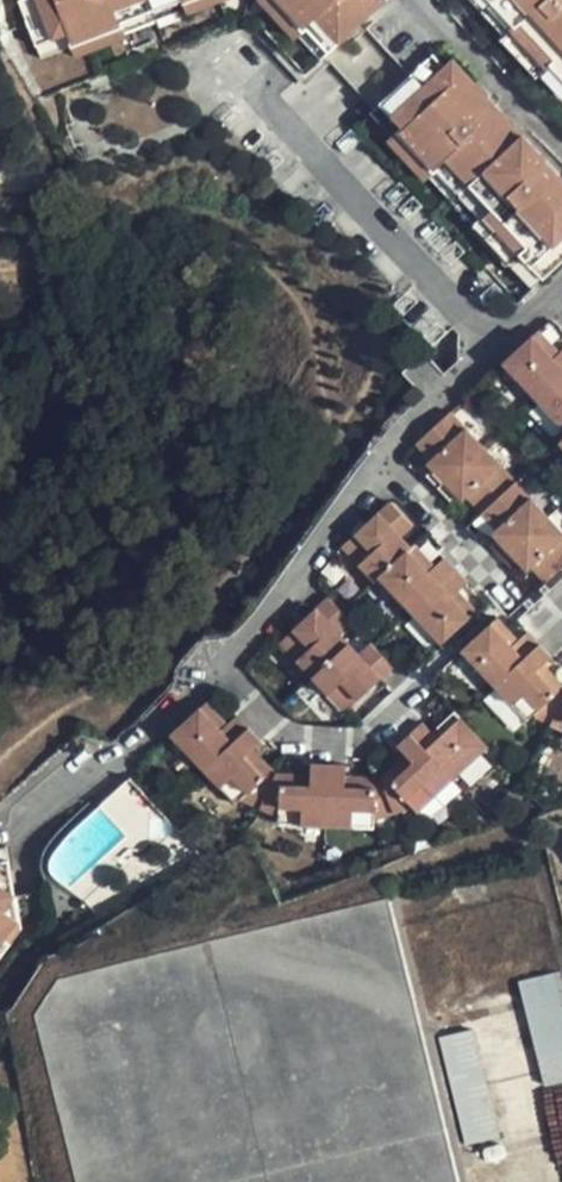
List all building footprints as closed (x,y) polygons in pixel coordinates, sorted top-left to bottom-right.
[(78,37),(139,14),(178,0),(25,0),(45,50),(78,37)] [(295,38),(300,33),(267,0),(262,0),(255,6),(289,43),(295,38)] [(300,33),(295,38),(319,63),(385,0),(267,0),(300,33)] [(509,23),(548,62),(561,77),(561,0),(487,0),(509,23)] [(139,14),(78,37),(82,48),(142,25),(139,14)] [(539,70),(548,62),(509,23),(500,31),(539,70)] [(402,130),(405,127),(443,165),(449,161),(493,206),(489,211),(529,252),(552,276),(561,266),(561,166),(460,61),(451,68),(438,52),(381,108),(402,130)] [(405,127),(402,130),(398,135),(434,174),(439,170),(483,216),(479,219),(519,260),(529,252),(489,211),(493,206),(449,161),(443,165),(405,127)] [(543,322),(506,356),(561,416),(561,342),(543,322)] [(451,371),(432,349),(413,364),(432,387),(451,371)] [(487,443),(455,408),(421,440),(435,453),(430,458),(434,463),(429,470),(455,496),(460,491),(464,496),(470,492),(485,506),(496,521),(492,524),(497,530),(491,536),(516,561),(521,557),(525,562),(532,559),(549,577),(561,565),(561,521),(487,443)] [(466,585),(445,563),(438,568),(428,556),(426,558),(403,532),(408,526),(388,504),(341,549),(372,584),(377,582),(409,617),(440,650),(480,612),(460,591),(466,585)] [(350,710),(395,668),(375,648),(366,656),(354,644),(339,626),(347,618),(327,598),(282,641),(317,678),(350,710)] [(559,691),(557,694),(539,673),(551,662),(524,633),(510,645),(489,622),(461,649),(529,719),(535,714),(549,723),(561,732),(561,734),(561,691),(559,691)] [(402,808),(468,745),(437,712),(418,730),(409,721),(383,746),(392,755),(370,776),(341,780),(339,769),(306,774),(306,784),(274,789),(254,765),(262,756),(237,729),(227,737),(206,715),(179,741),(245,813),(251,808),(280,832),(281,836),(377,824),(376,817),(399,805),(402,808)] [(8,868),(7,853),(0,853),(0,869),(8,868)] [(13,934),(11,901),(8,868),(0,869),(0,957),(14,938),(13,934)] [(387,892),(56,976),(27,1007),(71,1181),(460,1181),(387,892)] [(11,901),(13,934),(43,931),(40,899),(11,901)] [(522,979),(548,1083),(561,1080),(561,968),(522,979)] [(501,1133),(475,1028),(442,1037),(469,1142),(501,1133)]
